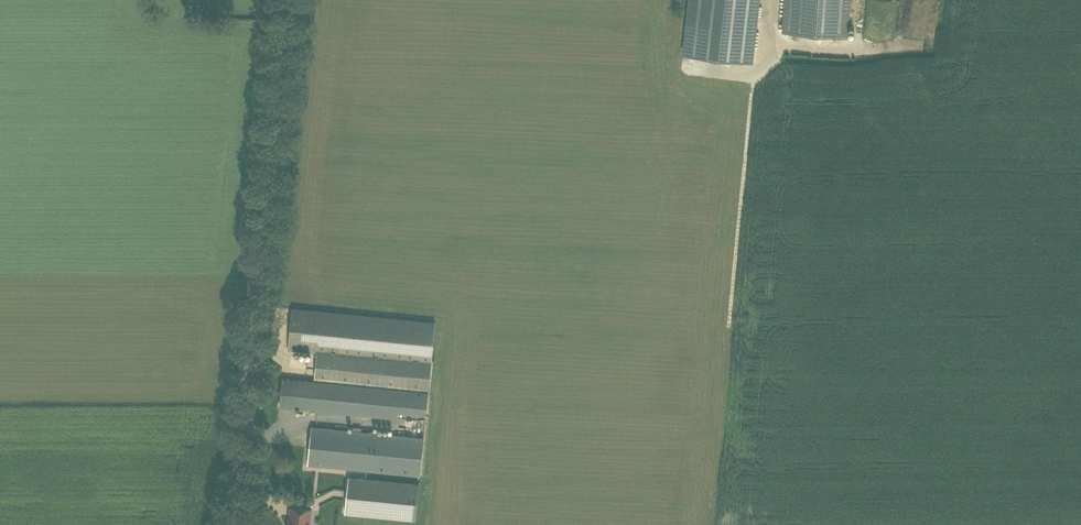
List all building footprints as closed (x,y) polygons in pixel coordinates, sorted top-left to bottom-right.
[(758,0),(691,0),(684,54),(691,55),(690,61),(696,62),(697,56),(725,59),(725,65),(730,66),(731,60),(751,62),(758,0)] [(849,0),(786,0),(784,32),(846,37),(849,0)] [(429,390),(435,323),(292,308),(288,349),(317,352),(315,378),(429,390)] [(426,415),(428,393),(283,378),(280,407),(398,419),(399,412),(426,415)] [(420,475),(424,438),(312,427),(308,464),(420,475)] [(350,477),(346,513),(416,520),(419,484),(350,477)] [(312,509),(290,507),(289,524),(310,524),(312,509)]
